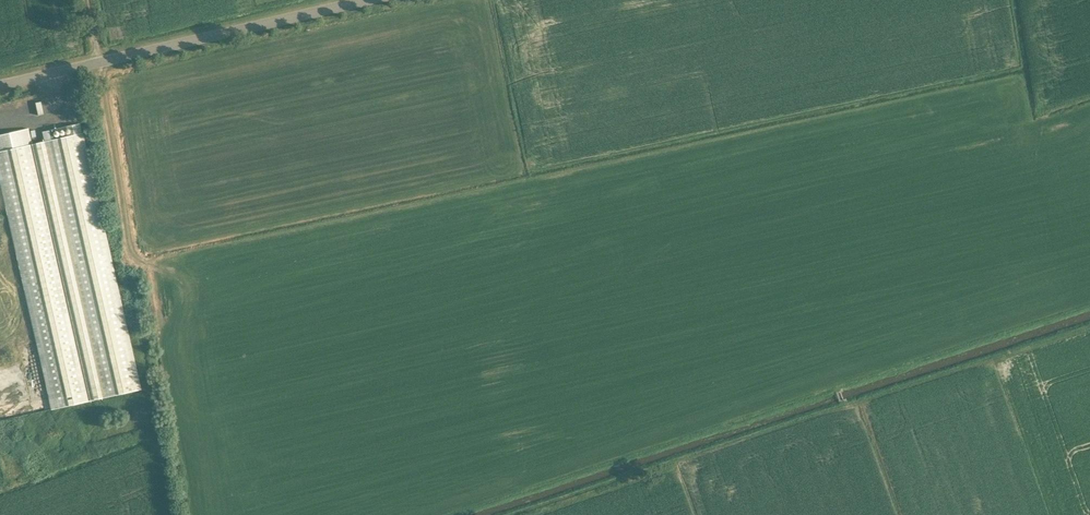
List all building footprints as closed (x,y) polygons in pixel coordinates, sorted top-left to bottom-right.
[(53,409),(140,389),(82,133),(32,144),(28,128),(0,135),(0,175),(53,409)]
